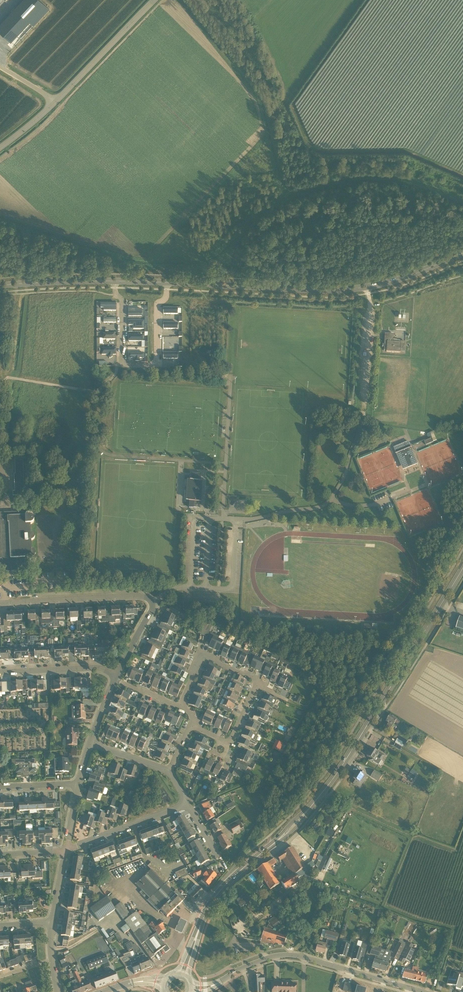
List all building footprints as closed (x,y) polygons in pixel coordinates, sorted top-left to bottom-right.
[(0,23),(0,31),(11,41),(29,22),(33,25),(49,9),(40,0),(21,0),(0,23)] [(104,312),(116,312),(116,304),(101,304),(101,309),(104,309),(104,312)] [(400,342),(393,342),(394,334),(385,333),(384,350),(386,351),(386,352),(400,352),(400,351),(405,352),(405,342),(400,341),(400,342)] [(108,356),(108,357),(110,359),(112,359),(113,357),(113,356),(116,356),(116,349),(102,349),(102,356),(108,356)] [(140,362),(140,359),(144,359),(144,354),(129,354),(129,359),(135,359),(135,362),(140,362)] [(411,447),(408,441),(393,447),(396,453),(395,454),(398,453),(403,466),(416,460),(411,448),(411,447)] [(14,474),(15,486),(15,491),(13,491),(13,496),(25,495),(23,458),(15,458),(15,474),(14,474)] [(191,473),(191,480),(189,480),(191,480),(191,482),(189,501),(188,501),(189,501),(189,502),(189,508),(199,508),(200,503),(200,502),(201,502),(201,501),(200,501),(201,482),(201,481),(202,481),(202,480),(201,480),(201,474),(191,473)] [(25,512),(0,513),(0,572),(8,571),(8,572),(8,571),(11,570),(11,572),(12,572),(12,571),(29,570),(28,563),(27,564),(27,558),(32,557),(34,556),(35,555),(35,554),(36,552),(35,551),(34,549),(32,548),(31,548),(30,539),(31,539),(33,537),(34,535),(33,534),(32,532),(31,531),(30,531),(29,523),(31,523),(32,522),(33,520),(33,519),(32,517),(29,515),(26,515),(25,512)] [(70,556),(60,562),(63,566),(73,561),(70,556)] [(128,607),(127,607),(126,607),(126,612),(123,612),(123,619),(130,619),(130,615),(134,615),(134,607),(128,607)] [(179,611),(170,607),(169,610),(167,609),(172,612),(171,615),(165,612),(163,618),(175,623),(173,622),(175,617),(177,618),(177,617),(179,618),(180,615),(179,614),(178,614),(179,611)] [(109,623),(116,623),(115,616),(120,616),(119,608),(111,608),(112,616),(109,616),(109,623)] [(92,618),(92,609),(86,610),(86,611),(84,611),(84,616),(84,618),(81,619),(81,621),(81,625),(87,625),(87,618),(92,618)] [(106,615),(105,609),(98,609),(98,612),(95,612),(95,617),(98,617),(102,617),(102,622),(109,622),(109,623),(109,616),(109,615),(106,615)] [(68,620),(70,620),(70,618),(78,618),(78,610),(70,610),(70,612),(67,612),(68,620)] [(46,612),(46,611),(42,612),(42,620),(46,620),(47,624),(50,624),(50,627),(54,627),(53,621),(50,621),(50,612),(46,612)] [(54,627),(59,627),(59,622),(64,622),(64,616),(64,611),(56,611),(56,621),(53,621),(54,627)] [(15,621),(14,613),(7,613),(7,626),(4,626),(4,632),(4,635),(8,635),(7,627),(10,627),(10,622),(15,621)] [(171,632),(172,631),(173,629),(173,628),(175,623),(163,618),(161,623),(166,625),(165,628),(169,631),(171,632)] [(198,632),(202,634),(208,623),(204,621),(198,632)] [(202,634),(207,636),(212,625),(208,623),(202,634)] [(168,634),(169,631),(165,628),(158,625),(163,628),(161,631),(156,628),(153,633),(166,639),(168,634)] [(162,648),(164,644),(166,639),(153,633),(151,638),(157,641),(155,644),(160,646),(160,647),(162,648)] [(214,649),(219,637),(215,634),(211,633),(205,645),(206,645),(209,646),(209,647),(214,649)] [(53,636),(51,636),(51,640),(51,646),(54,646),(55,658),(62,657),(61,647),(61,644),(54,645),(53,636)] [(225,646),(226,644),(228,641),(224,639),(219,637),(214,649),(219,651),(219,650),(223,651),(221,656),(225,646)] [(91,644),(91,638),(88,638),(88,644),(85,644),(85,643),(81,643),(82,657),(89,656),(89,650),(88,644),(91,644)] [(198,644),(194,642),(186,638),(185,642),(182,640),(180,645),(182,646),(181,646),(189,650),(194,652),(191,651),(193,646),(191,645),(193,642),(198,644)] [(144,649),(154,654),(156,649),(161,651),(162,648),(160,647),(160,646),(155,644),(148,641),(151,642),(149,646),(146,644),(144,649)] [(232,654),(234,647),(226,644),(225,646),(221,656),(226,658),(228,652),(232,654)] [(11,653),(14,653),(14,660),(21,659),(21,646),(17,646),(18,651),(14,651),(14,649),(11,649),(11,653)] [(188,653),(189,650),(181,646),(181,647),(182,648),(181,650),(180,650),(178,655),(190,661),(187,659),(190,654),(188,653)] [(243,650),(235,646),(235,647),(234,647),(232,654),(229,659),(234,662),(237,656),(240,658),(243,650)] [(11,649),(11,647),(7,648),(2,648),(2,660),(8,660),(8,654),(11,654),(11,653),(11,649)] [(156,655),(154,654),(144,649),(142,654),(145,656),(144,659),(141,658),(144,659),(146,660),(150,662),(152,663),(153,664),(156,655)] [(249,660),(251,655),(248,654),(248,652),(243,650),(240,658),(237,663),(243,666),(244,662),(248,663),(246,667),(249,660)] [(251,655),(249,660),(253,661),(250,667),(255,669),(260,660),(255,657),(256,655),(252,653),(251,655)] [(190,661),(178,655),(177,658),(176,658),(174,663),(175,664),(181,667),(186,669),(187,669),(184,667),(186,662),(184,661),(185,658),(190,661)] [(268,662),(269,661),(266,659),(264,662),(260,660),(255,669),(260,671),(263,666),(266,667),(268,662)] [(275,670),(276,668),(277,666),(273,665),(268,662),(266,667),(262,675),(268,677),(270,671),(273,673),(274,673),(275,670)] [(220,672),(221,668),(209,663),(215,666),(213,669),(207,666),(205,671),(215,676),(217,671),(220,672)] [(180,670),(181,667),(175,664),(173,667),(172,666),(170,672),(177,675),(180,676),(182,671),(180,670)] [(134,681),(138,671),(133,669),(135,666),(131,665),(125,677),(126,677),(126,675),(129,677),(129,679),(134,681)] [(145,678),(148,672),(139,669),(138,671),(134,681),(139,683),(142,676),(145,678)] [(154,681),(157,674),(149,670),(148,672),(145,678),(142,685),(143,682),(148,685),(151,679),(154,681)] [(281,671),(281,670),(280,672),(275,670),(274,673),(273,673),(270,680),(275,683),(278,677),(281,678),(282,676),(284,672),(281,671)] [(216,686),(217,683),(215,682),(213,681),(215,676),(205,671),(203,676),(209,679),(207,682),(209,683),(214,685),(216,686)] [(288,676),(289,674),(284,672),(282,676),(281,678),(278,686),(283,688),(285,683),(288,684),(286,690),(287,687),(291,689),(293,684),(289,683),(292,678),(288,676)] [(162,684),(165,678),(162,676),(157,674),(154,681),(151,686),(157,689),(159,683),(162,684)] [(244,685),(246,680),(234,674),(230,683),(232,684),(242,688),(243,688),(238,686),(239,683),(244,685)] [(70,692),(69,678),(66,678),(66,680),(60,680),(60,681),(60,689),(66,689),(66,692),(70,692)] [(75,679),(75,678),(71,678),(72,688),(75,688),(75,689),(81,688),(81,689),(81,680),(81,679),(75,679)] [(91,689),(90,678),(86,679),(86,680),(81,680),(81,689),(87,689),(91,689)] [(169,683),(164,680),(165,678),(162,684),(160,690),(165,692),(168,687),(171,688),(174,680),(171,679),(170,680),(169,683)] [(214,685),(209,683),(207,682),(200,679),(197,684),(203,687),(202,690),(205,692),(208,693),(209,692),(210,693),(214,685)] [(26,694),(26,680),(22,680),(22,682),(16,682),(16,683),(17,691),(22,691),(23,695),(26,694)] [(31,681),(31,680),(28,680),(28,692),(28,696),(28,698),(32,698),(32,691),(38,690),(37,682),(37,681),(31,681)] [(38,691),(44,691),(47,691),(46,680),(42,681),(42,682),(37,682),(38,690),(38,691)] [(55,681),(55,680),(50,680),(51,690),(54,690),(54,691),(60,691),(60,689),(60,681),(55,681)] [(177,686),(173,684),(174,682),(175,680),(174,680),(171,688),(168,694),(173,696),(175,692),(178,694),(177,698),(184,683),(180,681),(179,684),(177,686)] [(17,697),(17,691),(16,683),(11,683),(11,682),(7,682),(7,692),(10,692),(11,697),(17,697)] [(240,693),(242,688),(232,684),(230,689),(228,687),(226,691),(229,692),(239,697),(237,696),(239,693),(240,693)] [(205,701),(206,698),(203,696),(205,692),(202,690),(196,687),(194,692),(199,695),(198,698),(202,700),(205,701)] [(113,698),(116,700),(125,703),(126,704),(134,708),(137,709),(138,705),(134,703),(127,700),(130,695),(125,693),(124,692),(120,691),(118,696),(120,697),(118,700),(113,698)] [(236,702),(239,697),(229,692),(226,697),(224,696),(222,699),(225,701),(235,705),(231,703),(232,701),(230,700),(231,699),(236,702)] [(275,705),(277,700),(264,694),(261,699),(267,702),(265,705),(269,707),(272,708),(273,705),(274,705),(275,705)] [(201,710),(202,706),(200,705),(202,700),(198,698),(192,696),(188,704),(201,710)] [(116,700),(113,708),(115,709),(121,712),(123,708),(124,709),(126,704),(125,703),(116,700)] [(233,710),(235,705),(225,701),(223,705),(220,704),(219,707),(219,708),(227,712),(231,713),(225,711),(226,707),(233,710)] [(267,712),(269,707),(265,705),(260,702),(257,708),(260,709),(260,710),(259,710),(258,712),(268,716),(270,713),(267,712)] [(142,707),(139,705),(138,705),(137,709),(135,712),(139,714),(138,715),(144,717),(147,709),(149,704),(148,707),(143,705),(142,707)] [(84,715),(84,706),(76,706),(76,707),(76,714),(76,719),(86,719),(85,715),(84,715)] [(108,716),(112,718),(119,721),(121,718),(122,718),(124,719),(127,714),(124,713),(121,712),(115,709),(113,708),(110,706),(109,706),(115,709),(111,717),(108,716)] [(165,715),(167,710),(168,707),(165,715),(160,712),(159,714),(156,713),(158,708),(152,720),(155,722),(160,725),(163,719),(165,715)] [(171,724),(175,714),(167,711),(168,707),(167,710),(165,715),(163,719),(166,721),(166,722),(170,724),(171,724)] [(145,719),(147,718),(152,721),(152,720),(158,708),(156,711),(151,709),(150,711),(147,709),(144,717),(143,719),(145,719)] [(213,720),(215,715),(210,713),(211,711),(207,709),(206,712),(202,721),(202,722),(203,720),(205,720),(207,717),(208,717),(205,723),(210,725),(211,724),(213,720)] [(264,725),(266,721),(267,721),(269,718),(268,716),(258,712),(256,711),(253,716),(254,716),(252,719),(261,723),(264,725)] [(219,729),(221,724),(223,720),(218,717),(220,715),(216,713),(215,715),(213,720),(211,724),(214,726),(214,727),(219,729)] [(183,718),(175,714),(171,724),(176,726),(176,728),(179,729),(185,715),(183,718)] [(386,726),(391,729),(393,725),(393,726),(395,723),(398,725),(400,721),(389,715),(386,721),(388,722),(386,726)] [(227,733),(232,723),(233,721),(228,718),(224,717),(223,720),(221,724),(225,725),(222,731),(227,733)] [(261,723),(252,719),(249,718),(252,720),(252,721),(252,722),(252,723),(248,721),(245,726),(257,732),(260,727),(261,723)] [(111,740),(115,730),(110,728),(111,725),(108,724),(102,736),(105,731),(108,732),(106,738),(111,740)] [(257,732),(245,726),(247,727),(245,730),(244,730),(241,735),(254,740),(255,741),(259,733),(257,732)] [(119,744),(125,732),(116,728),(115,730),(111,740),(116,742),(118,737),(121,738),(119,744)] [(131,740),(134,733),(130,731),(126,729),(125,732),(119,744),(120,742),(125,744),(128,738),(131,740)] [(66,745),(77,745),(77,735),(78,735),(78,730),(66,730),(66,745)] [(168,733),(166,732),(163,731),(161,734),(164,735),(161,740),(162,740),(174,746),(171,744),(173,739),(171,738),(173,735),(168,733)] [(142,737),(139,735),(138,737),(133,735),(134,733),(131,740),(128,745),(133,748),(136,742),(139,744),(142,737)] [(151,741),(153,736),(150,735),(149,737),(149,738),(148,738),(147,739),(142,737),(139,744),(137,749),(142,751),(145,746),(148,747),(145,753),(151,741)] [(254,740),(241,735),(244,736),(243,738),(244,739),(244,740),(240,738),(237,743),(244,746),(250,749),(251,746),(251,745),(249,744),(249,743),(252,744),(254,745),(255,745),(256,745),(257,742),(253,741),(254,740)] [(203,749),(209,752),(209,750),(210,748),(205,745),(207,740),(197,736),(195,741),(200,744),(200,745),(199,744),(198,746),(201,748),(203,749)] [(403,748),(407,741),(399,736),(395,743),(403,748)] [(151,746),(157,748),(170,754),(167,753),(169,748),(167,747),(169,744),(174,746),(162,740),(162,741),(161,744),(160,743),(159,745),(157,744),(157,743),(153,741),(151,746)] [(198,754),(201,748),(198,746),(191,743),(188,748),(194,751),(194,752),(192,751),(191,753),(199,757),(200,755),(198,754)] [(241,749),(239,754),(249,758),(253,760),(255,755),(254,755),(255,751),(250,749),(244,746),(243,749),(241,749)] [(170,754),(157,748),(158,749),(157,752),(156,752),(153,757),(163,761),(165,756),(164,755),(165,752),(170,754)] [(374,751),(371,749),(367,756),(370,758),(370,760),(374,762),(378,765),(381,760),(384,756),(375,750),(374,751)] [(191,754),(187,752),(184,757),(190,759),(188,763),(193,764),(193,765),(195,766),(195,765),(197,762),(195,761),(197,756),(199,757),(191,753),(191,754)] [(245,773),(247,768),(249,764),(247,763),(249,758),(239,754),(237,759),(242,761),(241,765),(237,763),(234,769),(245,773)] [(210,772),(211,768),(214,762),(205,758),(205,760),(201,768),(200,771),(203,772),(205,770),(209,772),(210,772)] [(19,760),(19,759),(16,760),(12,760),(12,765),(19,765),(19,769),(16,769),(16,773),(17,773),(17,776),(23,776),(23,778),(26,777),(26,760),(19,760)] [(36,764),(36,759),(31,759),(31,760),(26,760),(26,777),(29,777),(29,776),(35,776),(35,773),(36,773),(36,768),(37,768),(37,764),(36,764)] [(55,774),(61,774),(61,772),(69,772),(68,759),(59,760),(55,760),(55,774)] [(193,770),(191,769),(193,765),(193,764),(188,763),(183,760),(181,765),(187,768),(186,769),(185,768),(184,770),(179,768),(179,769),(191,774),(193,770)] [(121,770),(122,767),(111,763),(109,770),(107,776),(109,776),(110,777),(116,779),(117,776),(118,776),(120,770),(121,770)] [(219,774),(222,766),(217,764),(215,769),(211,768),(210,772),(209,772),(208,775),(212,776),(216,778),(218,776),(218,774),(219,774)] [(129,772),(131,766),(128,765),(126,771),(121,770),(120,770),(118,776),(117,776),(116,779),(123,781),(125,775),(126,775),(127,772),(129,772)] [(138,779),(140,771),(137,770),(138,768),(131,766),(129,772),(127,772),(126,775),(138,779)] [(91,772),(89,779),(96,781),(96,783),(99,784),(101,776),(103,777),(105,770),(99,768),(98,771),(94,770),(93,773),(91,772)] [(411,771),(407,769),(404,772),(408,775),(408,776),(413,780),(417,773),(412,770),(411,771)] [(240,779),(242,774),(234,770),(232,775),(240,779)] [(223,787),(229,773),(224,771),(222,776),(219,774),(218,774),(218,776),(216,778),(215,781),(219,783),(218,785),(223,787)] [(359,783),(365,774),(360,771),(359,773),(357,772),(353,778),(355,780),(353,784),(360,789),(363,785),(359,783)] [(379,781),(382,776),(374,771),(371,776),(379,781)] [(106,794),(108,790),(107,789),(104,788),(105,787),(99,785),(99,784),(96,783),(96,781),(89,779),(88,782),(95,785),(93,789),(93,791),(100,793),(99,794),(102,795),(103,794),(105,795),(106,794)] [(100,801),(102,795),(99,794),(100,793),(93,791),(93,789),(90,788),(87,799),(93,801),(94,800),(97,801),(97,800),(100,801)] [(7,801),(7,796),(4,796),(4,812),(4,809),(13,808),(13,801),(7,801)] [(19,811),(28,811),(28,798),(25,799),(25,804),(19,804),(19,811)] [(31,803),(30,798),(28,798),(28,811),(37,810),(37,803),(31,803)] [(37,810),(45,810),(45,798),(42,798),(42,803),(37,803),(37,810)] [(48,803),(48,798),(45,798),(45,810),(54,810),(54,802),(48,803)] [(209,809),(211,808),(208,802),(199,807),(207,821),(214,817),(213,814),(209,809)] [(126,815),(128,807),(120,805),(119,808),(118,811),(117,811),(116,815),(115,814),(113,821),(116,822),(118,815),(124,817),(124,816),(125,814),(126,815)] [(118,811),(119,808),(110,806),(109,809),(107,815),(106,815),(105,818),(104,818),(102,824),(105,825),(107,819),(113,821),(115,814),(116,815),(117,811),(118,811)] [(105,818),(106,815),(98,812),(96,819),(95,818),(94,822),(93,821),(91,828),(94,829),(96,822),(102,824),(104,818),(105,818)] [(94,822),(95,818),(84,815),(81,823),(84,824),(84,826),(91,828),(93,821),(94,822)] [(179,826),(187,821),(184,816),(178,820),(176,821),(179,826)] [(214,834),(221,830),(218,825),(221,823),(218,818),(212,822),(214,825),(210,827),(214,834)] [(234,834),(241,829),(243,827),(239,820),(233,823),(234,825),(230,828),(234,834)] [(182,831),(190,826),(187,821),(179,826),(182,831)] [(159,835),(165,833),(161,825),(156,827),(159,835)] [(185,836),(192,831),(190,826),(182,831),(185,836)] [(154,837),(159,835),(156,827),(151,829),(154,837)] [(27,844),(31,844),(31,840),(33,840),(33,837),(36,837),(36,828),(33,828),(33,832),(26,833),(27,844)] [(46,844),(45,832),(39,832),(39,831),(38,831),(38,828),(36,828),(36,837),(39,837),(39,840),(42,840),(42,844),(46,844)] [(58,838),(58,828),(53,829),(45,829),(45,832),(46,844),(50,844),(50,839),(52,839),(52,836),(58,836),(58,838)] [(148,839),(154,837),(151,829),(145,831),(148,839)] [(2,846),(6,845),(6,841),(8,841),(8,838),(11,838),(13,838),(12,830),(4,830),(5,834),(1,834),(2,846)] [(23,833),(23,831),(17,832),(17,838),(20,838),(20,841),(22,840),(23,845),(27,844),(26,833),(23,833)] [(143,841),(148,839),(145,831),(140,833),(143,841)] [(187,841),(195,836),(192,831),(185,836),(187,841)] [(224,850),(231,846),(229,841),(225,834),(218,838),(221,843),(220,843),(224,850)] [(132,847),(137,845),(134,837),(128,839),(132,847)] [(126,849),(132,847),(128,839),(123,841),(126,849)] [(189,843),(190,845),(193,850),(200,845),(198,841),(197,841),(195,839),(189,843)] [(118,852),(121,852),(126,849),(123,841),(118,843),(118,845),(116,846),(118,852)] [(110,854),(115,852),(112,843),(107,845),(110,854)] [(105,856),(105,855),(109,854),(110,854),(107,845),(101,847),(105,856)] [(193,856),(196,855),(203,850),(200,845),(193,850),(190,851),(193,856)] [(99,858),(99,857),(104,856),(105,856),(101,847),(96,849),(99,858)] [(282,859),(293,875),(301,870),(305,868),(292,847),(277,857),(280,861),(282,859)] [(94,860),(99,858),(96,849),(91,851),(94,860)] [(198,860),(206,855),(203,850),(196,855),(198,860)] [(201,865),(209,861),(206,855),(198,860),(201,865)] [(323,869),(327,871),(333,859),(329,857),(325,855),(324,857),(319,855),(317,859),(318,859),(314,868),(322,872),(323,869)] [(122,862),(121,859),(115,861),(115,860),(113,861),(114,865),(115,867),(123,864),(122,862)] [(280,884),(270,867),(267,863),(257,869),(269,890),(280,884)] [(32,870),(32,865),(28,866),(29,877),(35,877),(35,878),(38,878),(38,872),(35,872),(35,870),(32,870)] [(19,879),(22,879),(22,878),(29,877),(28,866),(24,866),(24,870),(21,870),(22,873),(19,873),(19,879)] [(8,871),(8,867),(3,867),(4,879),(10,878),(10,882),(14,882),(14,880),(13,873),(10,873),(10,871),(8,871)] [(305,868),(301,870),(304,875),(306,878),(310,875),(307,871),(305,867),(305,868)] [(192,872),(192,873),(194,876),(194,878),(202,875),(199,869),(192,872)] [(167,917),(182,902),(182,901),(174,893),(166,886),(164,883),(162,882),(161,880),(159,878),(157,876),(155,874),(153,872),(151,870),(136,884),(142,891),(140,892),(147,901),(158,912),(160,910),(167,917)] [(211,882),(216,875),(209,870),(206,873),(208,875),(206,877),(204,876),(201,880),(209,885),(211,882)] [(302,876),(304,875),(301,870),(293,875),(281,882),(286,890),(299,882),(297,878),(301,875),(302,876)] [(199,887),(197,885),(196,884),(192,888),(200,897),(204,893),(199,887)] [(196,901),(200,897),(192,888),(188,892),(187,893),(190,896),(196,901)] [(182,901),(185,899),(182,897),(176,890),(174,893),(182,901)] [(242,907),(246,904),(245,904),(246,903),(247,903),(250,901),(246,896),(238,902),(242,907)] [(99,921),(115,909),(107,897),(91,909),(99,921)] [(122,901),(126,907),(132,902),(128,897),(122,901)] [(25,903),(25,899),(22,899),(23,903),(19,903),(19,905),(17,905),(14,908),(15,912),(19,912),(19,914),(26,913),(25,903)] [(33,903),(33,902),(25,903),(26,913),(29,913),(29,911),(33,911),(33,909),(36,909),(37,908),(37,904),(36,903),(33,903)] [(121,902),(114,907),(124,921),(125,921),(127,924),(130,929),(133,934),(141,945),(148,955),(149,957),(151,959),(151,958),(150,957),(155,954),(162,949),(165,946),(165,945),(158,936),(162,933),(165,930),(163,927),(164,927),(161,923),(156,927),(153,922),(149,925),(152,930),(154,929),(156,932),(157,933),(153,936),(145,925),(146,925),(136,912),(131,916),(121,902)] [(129,907),(132,912),(138,908),(135,903),(129,907)] [(284,946),(287,935),(273,931),(275,928),(273,926),(284,918),(286,921),(289,919),(286,915),(284,917),(282,915),(269,924),(266,928),(264,928),(261,941),(275,945),(276,943),(284,946)] [(187,921),(181,918),(175,930),(182,933),(187,921)] [(107,939),(109,937),(103,928),(100,930),(103,934),(107,939)] [(68,942),(73,939),(74,938),(73,938),(74,932),(71,932),(62,930),(61,936),(64,936),(63,941),(68,942)] [(326,931),(324,938),(336,941),(338,934),(326,931)] [(118,932),(115,934),(115,935),(120,942),(123,940),(118,932)] [(342,944),(339,955),(346,957),(347,952),(351,953),(355,939),(349,938),(347,945),(342,944)] [(398,961),(400,956),(405,946),(406,943),(400,940),(398,943),(391,957),(398,961)] [(356,947),(353,959),(360,961),(361,956),(364,957),(368,943),(363,941),(361,948),(356,947)] [(133,945),(132,943),(129,942),(125,944),(129,951),(133,949),(135,956),(138,962),(147,958),(140,949),(140,948),(139,949),(135,944),(133,945)] [(315,951),(316,951),(316,952),(324,954),(325,948),(326,944),(318,942),(318,943),(317,947),(316,946),(315,947),(314,948),(314,949),(314,950),(315,951)] [(375,956),(372,968),(379,970),(382,958),(379,957),(381,949),(372,946),(370,955),(375,956)] [(400,956),(398,961),(404,963),(405,960),(409,962),(414,951),(411,949),(405,947),(400,956)] [(132,957),(130,952),(123,955),(124,957),(120,959),(126,968),(131,966),(134,974),(140,972),(139,970),(141,969),(139,965),(139,964),(138,962),(135,956),(132,957)] [(110,965),(106,954),(86,962),(89,969),(96,967),(102,965),(103,964),(105,968),(110,965)] [(151,967),(149,963),(147,958),(138,962),(139,964),(139,965),(141,969),(141,971),(151,967)] [(383,958),(382,958),(379,970),(386,972),(389,961),(383,959),(383,958)] [(78,964),(75,965),(75,966),(75,967),(76,968),(71,970),(72,974),(74,977),(76,980),(78,986),(79,986),(81,989),(82,989),(83,991),(85,991),(92,989),(89,982),(82,984),(82,983),(80,978),(77,973),(78,972),(82,970),(79,965),(78,965),(78,964)] [(404,969),(402,977),(425,983),(427,975),(417,972),(418,968),(413,967),(412,969),(412,971),(404,969)] [(115,972),(115,971),(112,972),(111,970),(105,972),(101,973),(103,976),(100,977),(96,978),(95,976),(91,977),(96,989),(118,980),(115,972)] [(455,974),(454,978),(450,977),(448,984),(457,987),(456,989),(461,990),(462,987),(462,973),(461,973),(460,976),(455,974)] [(260,975),(253,976),(254,991),(261,991),(260,983),(264,982),(264,975),(260,975)] [(76,980),(72,982),(74,988),(71,989),(72,991),(83,991),(82,989),(81,989),(79,986),(78,986),(76,980)] [(296,985),(281,984),(281,983),(273,982),(272,991),(296,991),(296,985)] [(343,990),(350,991),(365,991),(366,989),(358,987),(358,986),(345,982),(343,990)]
